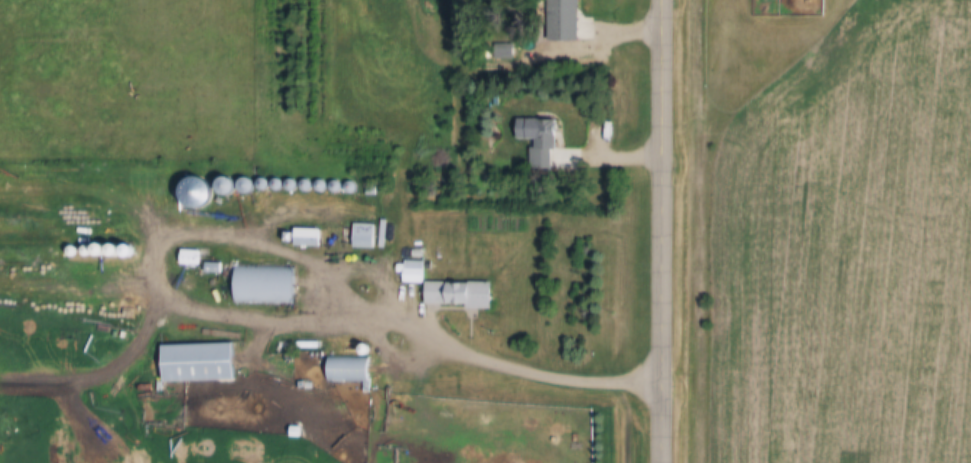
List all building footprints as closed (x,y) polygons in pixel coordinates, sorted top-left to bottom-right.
[(547,38),(548,0),(579,0),(578,38),(547,38)] [(514,41),(514,57),(497,57),(497,40),(514,41)] [(556,118),(555,165),(531,165),(532,118),(556,118)] [(210,179),(215,190),(210,201),(199,205),(188,200),(183,189),(188,178),(199,174),(210,179)] [(232,177),(235,184),(232,190),(225,193),(219,190),(216,183),(219,177),(226,174),(232,177)] [(251,178),(253,184),(251,190),(245,192),(239,189),(237,183),(239,178),(245,175),(251,178)] [(269,178),(270,182),(268,186),(264,188),(260,186),(258,182),(260,177),(264,176),(269,178)] [(282,178),(284,182),(282,187),(278,188),(273,186),(272,182),(274,178),(278,176),(282,178)] [(296,178),(298,183),(296,187),(292,189),(288,187),(286,182),(288,178),(292,176),(296,178)] [(312,178),(314,182),(312,187),(308,188),(304,187),(302,182),(304,178),(308,176),(312,178)] [(327,179),(329,183),(327,188),(323,189),(318,187),(317,183),(319,179),(323,177),(327,179)] [(343,179),(344,184),(342,188),(338,190),(334,188),(332,184),(334,179),(338,178),(343,179)] [(358,181),(359,185),(357,189),(353,191),(349,189),(347,185),(349,180),(353,179),(358,181)] [(367,183),(376,183),(376,192),(366,192),(367,183)] [(376,223),(376,245),(353,244),(353,222),(376,223)] [(319,226),(319,243),(293,243),(293,226),(319,226)] [(180,246),(199,246),(199,261),(180,261),(180,246)] [(425,259),(425,278),(404,277),(405,258),(425,259)] [(204,259),(224,260),(224,269),(204,269),(204,259)] [(297,264),(296,300),(237,299),(237,263),(297,264)] [(490,280),(490,303),(424,301),(424,279),(490,280)] [(233,341),(234,377),(160,380),(159,343),(233,341)] [(327,354),(371,355),(371,380),(327,379),(327,354)] [(303,425),(302,435),(293,434),(294,425),(303,425)]
